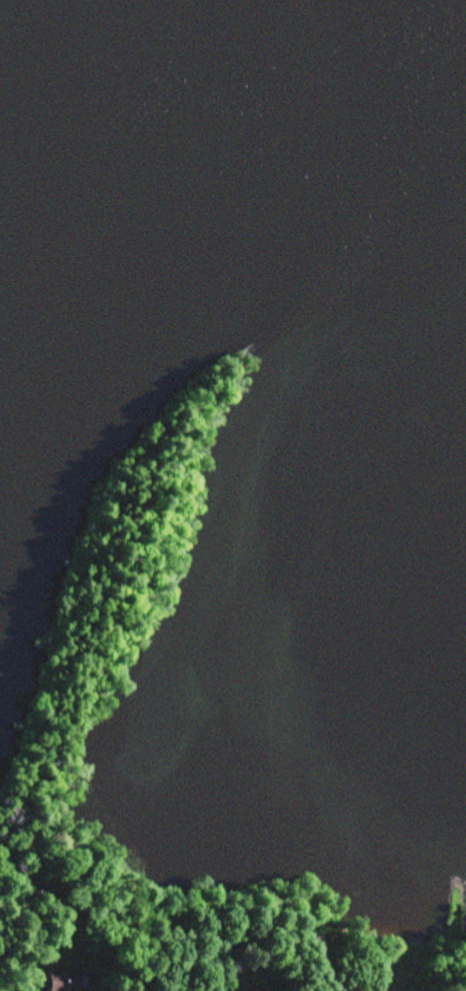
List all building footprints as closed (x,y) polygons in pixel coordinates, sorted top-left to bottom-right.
[(311,942),(317,957),(326,953),(319,939),(311,942)] [(77,972),(44,972),(44,990),(77,990),(77,972)]
